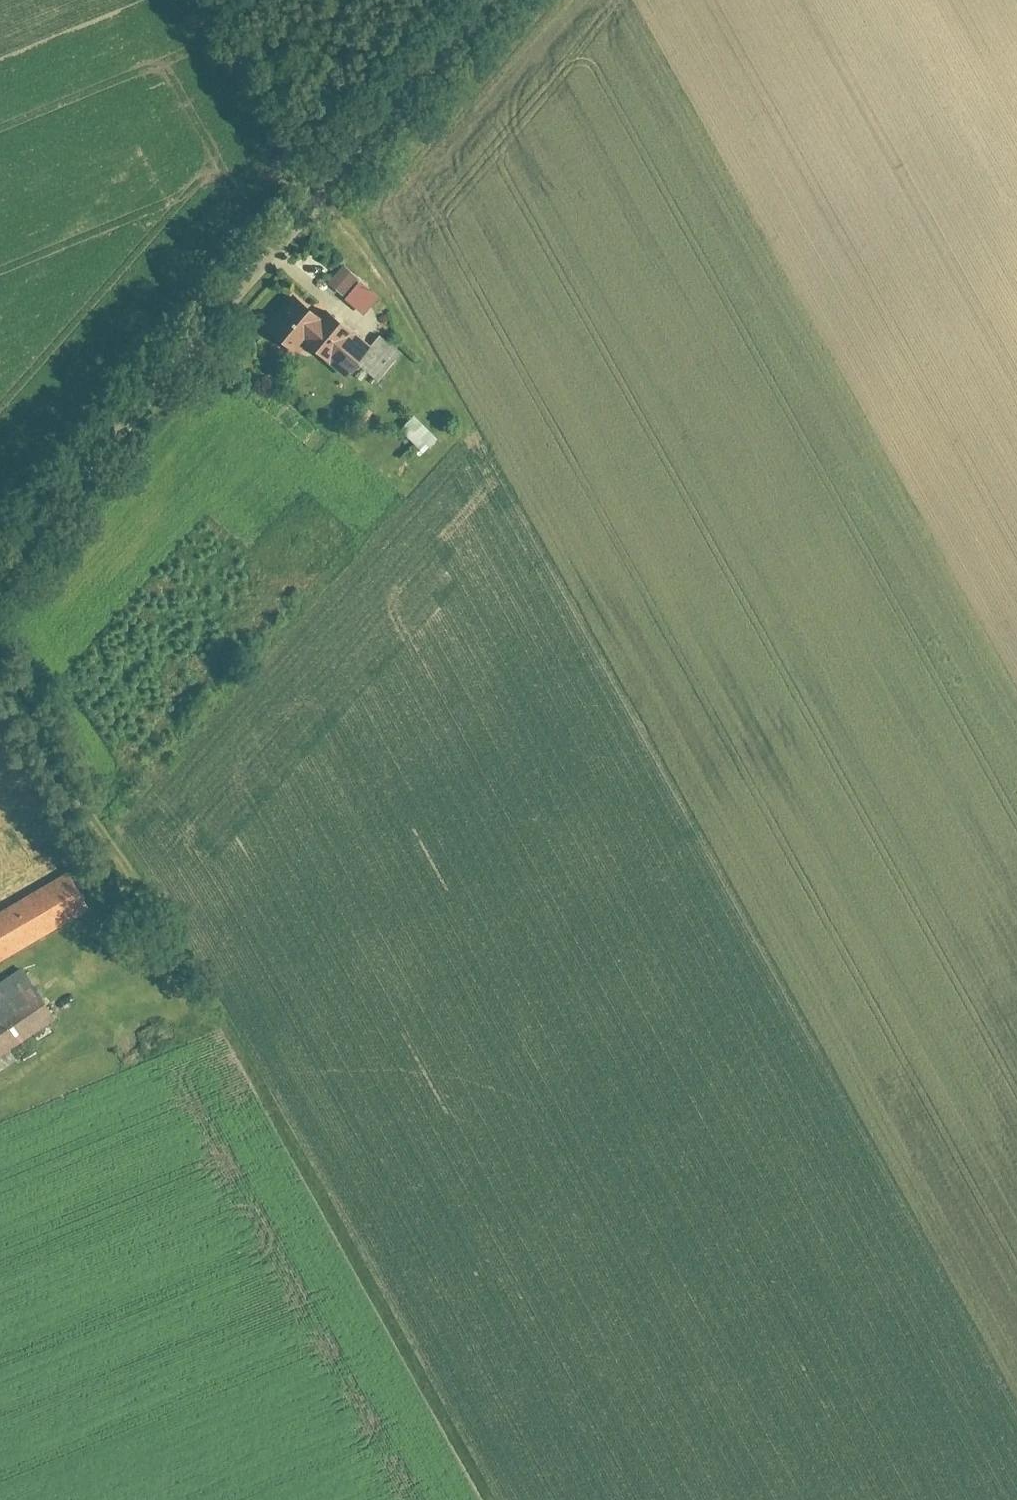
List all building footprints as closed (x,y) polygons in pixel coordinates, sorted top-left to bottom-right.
[(291,296),(259,333),(289,359),(302,344),(349,384),(359,372),(390,399),(416,368),(380,337),(370,348),(325,309),(317,318),(291,296)] [(412,417),(399,431),(425,455),(438,441),(412,417)] [(90,916),(70,877),(0,912),(0,960),(90,916)] [(56,1021),(33,981),(0,1000),(0,1054),(56,1021)]
